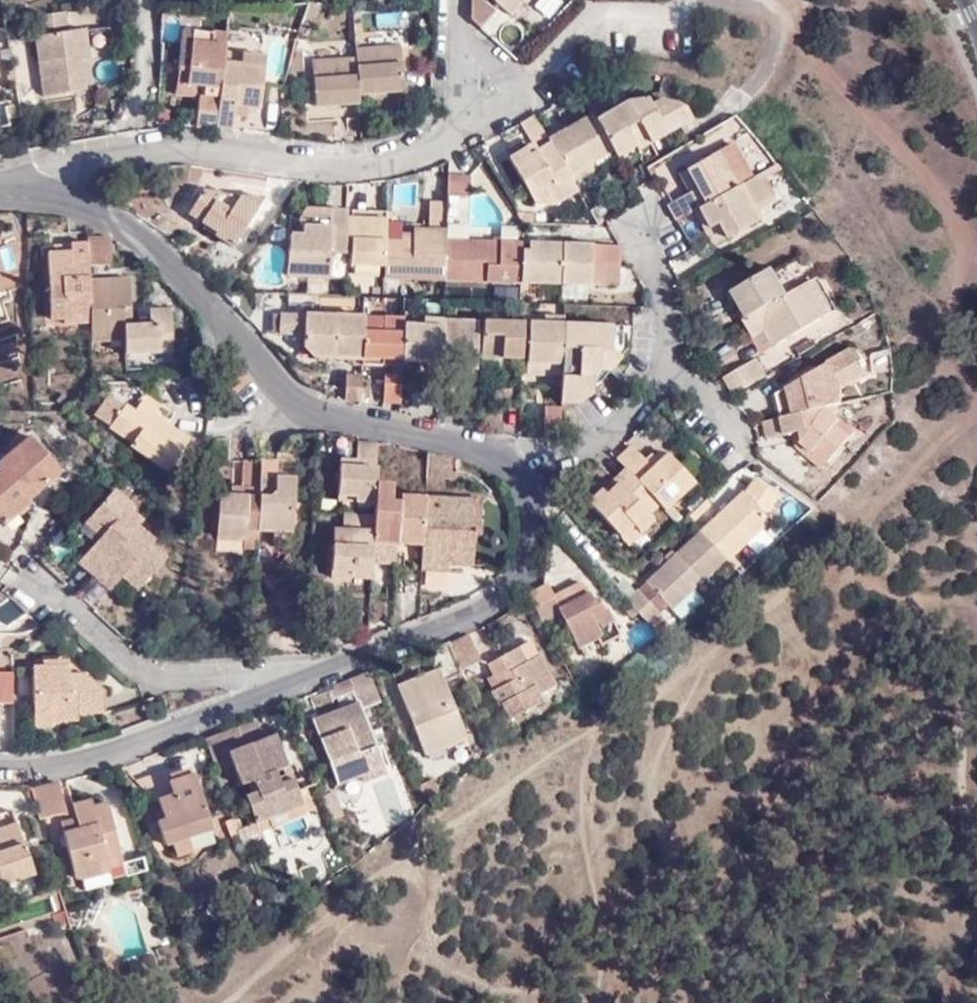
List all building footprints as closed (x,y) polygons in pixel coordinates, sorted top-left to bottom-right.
[(529,0),(482,0),(508,22),(519,9),(521,10),(529,0)] [(308,7),(306,7),(300,24),(301,24),(308,7)] [(308,7),(301,24),(310,26),(317,7),(308,7)] [(65,33),(62,12),(33,16),(37,36),(31,37),(40,97),(81,91),(78,62),(74,31),(65,33)] [(362,23),(353,23),(355,33),(363,32),(362,23)] [(194,124),(214,126),(220,68),(221,60),(221,57),(222,50),(223,44),(210,43),(211,31),(181,28),(177,67),(186,68),(184,82),(202,83),(201,93),(197,93),(194,124)] [(81,30),(74,31),(78,62),(86,62),(81,30)] [(224,40),(224,33),(211,31),(210,43),(223,44),(224,40)] [(378,91),(388,90),(403,89),(400,45),(355,47),(356,57),(358,99),(378,98),(378,91)] [(312,60),(338,58),(338,46),(311,47),(312,60)] [(221,57),(221,60),(238,63),(239,53),(222,50),(221,57)] [(220,68),(214,126),(230,129),(232,113),(233,105),(246,106),(258,107),(263,55),(239,53),(238,63),(221,60),(220,68)] [(358,99),(356,57),(338,58),(312,60),(315,104),(359,101),(358,99)] [(175,90),(197,93),(201,93),(202,83),(184,82),(186,68),(177,67),(175,90)] [(610,157),(612,162),(632,151),(634,155),(687,124),(681,112),(655,105),(646,110),(643,104),(623,106),(591,125),(610,157)] [(233,105),(232,113),(245,114),(246,106),(233,105)] [(610,157),(591,125),(587,119),(544,144),(566,182),(588,169),(610,157)] [(552,210),(574,196),(570,188),(566,182),(544,144),(531,123),(516,130),(528,150),(532,158),(526,161),(522,154),(505,163),(531,209),(552,210)] [(663,211),(672,226),(694,214),(727,195),(734,191),(747,183),(727,149),(681,175),(692,194),(663,210),(663,211)] [(528,150),(522,154),(526,161),(532,158),(528,150)] [(592,175),(588,169),(566,182),(570,188),(592,175)] [(468,182),(445,181),(444,208),(443,212),(467,213),(468,182)] [(727,195),(694,214),(704,232),(713,227),(722,242),(754,224),(747,210),(762,201),(751,181),(747,183),(734,191),(727,195)] [(230,252),(253,213),(234,204),(235,202),(197,199),(185,222),(213,238),(212,242),(230,252)] [(234,204),(253,213),(259,204),(235,202),(234,204)] [(443,212),(444,208),(426,208),(426,234),(410,234),(410,245),(383,245),(382,270),(382,281),(441,284),(442,244),(443,232),(443,212)] [(466,233),(467,213),(443,212),(443,232),(466,233)] [(329,258),(342,258),(343,246),(344,215),(302,213),(296,225),(300,229),(300,239),(287,238),(286,279),(328,281),(329,258)] [(384,223),(384,215),(350,214),(350,222),(384,223)] [(348,246),(348,269),(382,270),(383,245),(384,227),(384,223),(350,222),(348,246)] [(411,228),(384,227),(383,245),(410,245),(410,234),(411,228)] [(713,227),(704,232),(714,248),(722,242),(713,227)] [(108,240),(85,240),(85,244),(88,323),(89,344),(121,344),(121,328),(121,325),(119,325),(119,307),(127,307),(127,282),(109,282),(108,240)] [(88,323),(85,244),(68,244),(68,253),(44,253),(46,300),(61,300),(62,324),(88,323)] [(518,255),(519,246),(442,244),(441,284),(517,286),(518,255)] [(526,246),(526,255),(525,287),(613,290),(614,250),(526,246)] [(526,255),(518,255),(517,286),(525,287),(526,255)] [(729,297),(743,323),(783,300),(768,274),(729,297)] [(743,323),(740,325),(749,342),(762,335),(770,350),(809,328),(813,335),(837,322),(814,282),(783,300),(743,323)] [(128,325),(127,307),(119,307),(119,325),(121,325),(128,325)] [(145,327),(121,328),(121,344),(122,356),(170,355),(168,312),(144,313),(145,327)] [(360,334),(361,320),(275,317),(274,337),(300,338),(300,351),(312,360),(359,362),(360,334)] [(559,328),(560,320),(539,319),(539,327),(559,328)] [(397,370),(397,366),(399,328),(399,322),(380,321),(380,336),(360,334),(359,362),(358,368),(397,370)] [(423,375),(437,376),(437,373),(439,323),(419,322),(419,330),(399,328),(397,366),(423,366),(423,375)] [(439,323),(437,373),(452,372),(458,373),(458,382),(471,383),(475,325),(439,323)] [(478,359),(517,362),(519,326),(479,324),(478,359)] [(558,368),(559,328),(539,327),(523,326),(522,362),(523,367),(558,368)] [(618,330),(559,328),(558,368),(557,379),(556,407),(575,407),(585,400),(585,395),(592,396),(597,391),(596,389),(590,382),(593,373),(604,374),(614,383),(625,369),(615,360),(621,355),(617,352),(618,330)] [(866,378),(886,374),(883,353),(863,358),(866,378)] [(821,411),(835,408),(836,391),(861,378),(857,371),(861,368),(853,358),(847,358),(841,359),(783,392),(786,403),(774,406),(777,422),(821,411)] [(719,383),(728,400),(769,376),(759,359),(719,383)] [(558,368),(523,367),(522,377),(557,379),(558,368)] [(590,382),(596,389),(604,374),(593,373),(590,382)] [(341,403),(357,405),(358,379),(342,379),(341,403)] [(379,405),(396,407),(397,379),(381,379),(379,405)] [(786,403),(783,392),(772,399),(774,406),(786,403)] [(149,419),(155,409),(140,399),(130,414),(103,398),(90,419),(107,430),(106,432),(127,447),(126,449),(164,475),(185,444),(159,426),(149,419)] [(165,415),(155,409),(149,419),(159,426),(165,415)] [(538,438),(555,440),(556,412),(539,410),(538,438)] [(777,422),(759,427),(763,445),(789,440),(797,437),(799,443),(797,446),(809,458),(811,455),(823,466),(845,441),(833,429),(836,425),(821,411),(777,422)] [(797,437),(789,440),(791,450),(819,473),(823,466),(811,455),(809,458),(797,446),(799,443),(797,437)] [(30,497),(57,473),(27,438),(0,461),(0,473),(20,497),(26,492),(30,497)] [(371,484),(373,445),(354,444),(353,462),(335,461),(332,497),(352,498),(352,503),(370,504),(371,484)] [(626,450),(612,463),(620,472),(625,477),(654,507),(660,514),(688,488),(662,458),(652,466),(647,472),(639,463),(626,450)] [(453,463),(422,457),(420,498),(417,549),(416,574),(434,576),(434,565),(443,565),(443,569),(467,570),(468,537),(473,538),(475,505),(453,504),(453,463)] [(647,472),(652,466),(645,459),(639,463),(647,472)] [(256,492),(258,465),(239,464),(237,490),(241,490),(256,492)] [(274,465),(258,464),(258,465),(256,492),(256,500),(254,534),(270,535),(289,536),(292,482),(273,481),(274,465)] [(625,477),(620,472),(598,494),(602,498),(625,477)] [(24,502),(20,497),(0,473),(0,525),(1,527),(27,505),(24,502)] [(643,518),(654,507),(625,477),(602,498),(598,494),(597,493),(583,506),(615,541),(627,529),(635,537),(649,525),(643,518)] [(719,563),(720,564),(746,540),(763,524),(758,517),(771,499),(749,481),(739,497),(738,495),(694,536),(719,563)] [(387,485),(371,484),(370,504),(369,518),(368,534),(392,536),(394,501),(386,501),(387,485)] [(241,490),(237,490),(226,490),(226,499),(241,499),(241,490)] [(256,500),(256,492),(241,490),(241,499),(256,500)] [(24,502),(30,497),(26,492),(20,497),(24,502)] [(94,580),(134,530),(138,525),(124,512),(127,509),(111,495),(91,520),(106,532),(99,541),(77,567),(94,580)] [(240,552),(253,552),(254,534),(256,500),(241,499),(226,499),(216,498),(213,540),(240,542),(240,552)] [(394,498),(394,501),(392,536),(392,546),(417,549),(420,498),(394,498)] [(368,534),(369,518),(339,517),(338,532),(338,533),(345,534),(345,548),(328,548),(327,572),(366,574),(368,543),(368,534)] [(106,532),(91,520),(83,529),(99,541),(106,532)] [(763,524),(746,540),(756,551),(773,535),(763,524)] [(622,549),(635,537),(627,529),(615,541),(622,549)] [(150,543),(134,530),(94,580),(109,593),(120,579),(129,569),(145,584),(162,561),(147,548),(150,543)] [(329,531),(328,548),(345,548),(345,534),(338,533),(338,532),(329,531)] [(392,546),(392,536),(368,534),(368,543),(392,546)] [(288,545),(289,536),(270,535),(269,544),(288,545)] [(664,614),(719,563),(694,536),(639,588),(664,614)] [(443,577),(443,569),(443,565),(434,565),(434,576),(443,577)] [(136,593),(145,584),(129,569),(120,579),(136,593)] [(326,578),(365,581),(366,574),(327,572),(326,578)] [(560,600),(577,591),(575,587),(557,596),(560,600)] [(523,597),(536,623),(553,614),(572,649),(590,639),(595,648),(615,637),(600,611),(597,612),(591,601),(587,603),(580,589),(577,591),(560,600),(557,596),(549,600),(543,588),(523,597)] [(630,616),(641,627),(652,618),(632,596),(620,605),(621,607),(630,616)] [(4,599),(0,602),(0,627),(4,629),(24,617),(4,599)] [(625,620),(630,616),(621,607),(617,611),(625,620)] [(521,664),(532,658),(520,635),(509,641),(514,649),(521,664)] [(445,644),(456,671),(475,664),(464,637),(445,644)] [(439,685),(459,677),(456,671),(445,644),(425,652),(433,673),(392,688),(417,757),(461,741),(439,685)] [(494,686),(485,691),(484,691),(493,708),(496,706),(504,722),(535,705),(531,698),(549,689),(532,658),(521,664),(514,649),(482,665),(487,676),(494,686)] [(65,677),(83,676),(63,658),(39,658),(39,668),(65,667),(65,677)] [(57,715),(57,723),(74,722),(75,715),(101,714),(99,691),(83,676),(65,677),(65,667),(39,668),(28,668),(31,727),(49,728),(49,723),(49,715),(57,715)] [(9,673),(0,673),(0,698),(10,698),(9,673)] [(354,710),(375,702),(365,674),(329,688),(337,710),(308,721),(331,784),(352,776),(375,767),(354,710)] [(480,680),(485,691),(494,686),(487,676),(480,680)] [(251,722),(231,729),(235,740),(243,738),(247,747),(258,743),(251,722)] [(198,742),(210,771),(229,765),(237,788),(249,783),(253,795),(241,800),(250,825),(262,820),(267,818),(278,814),(295,808),(297,807),(288,782),(275,786),(270,774),(284,769),(275,746),(249,754),(247,747),(239,750),(235,740),(231,729),(198,742)] [(271,738),(258,743),(247,747),(249,754),(275,746),(271,738)] [(378,774),(375,767),(352,776),(355,782),(378,774)] [(288,782),(284,769),(270,774),(275,786),(288,782)] [(169,796),(165,784),(161,773),(133,782),(142,792),(149,803),(154,801),(169,796)] [(161,821),(153,824),(161,847),(169,845),(174,859),(190,853),(185,839),(209,830),(191,775),(165,784),(169,796),(154,801),(157,811),(161,821)] [(28,793),(36,822),(64,815),(55,785),(28,793)] [(323,801),(331,799),(326,786),(319,789),(323,801)] [(336,812),(331,799),(323,801),(328,814),(336,812)] [(77,883),(106,874),(105,869),(120,866),(105,805),(90,809),(89,803),(70,808),(73,822),(76,832),(61,835),(73,881),(76,880),(77,883)] [(298,816),(295,808),(278,814),(282,821),(298,816)] [(150,814),(153,824),(161,821),(157,811),(150,814)] [(6,812),(0,814),(0,885),(27,875),(6,812)] [(76,832),(73,822),(58,826),(61,835),(76,832)] [(109,884),(106,874),(77,883),(79,892),(109,884)] [(100,948),(103,959),(114,957),(112,950),(100,948)] [(114,957),(103,959),(106,971),(117,967),(114,957)]
